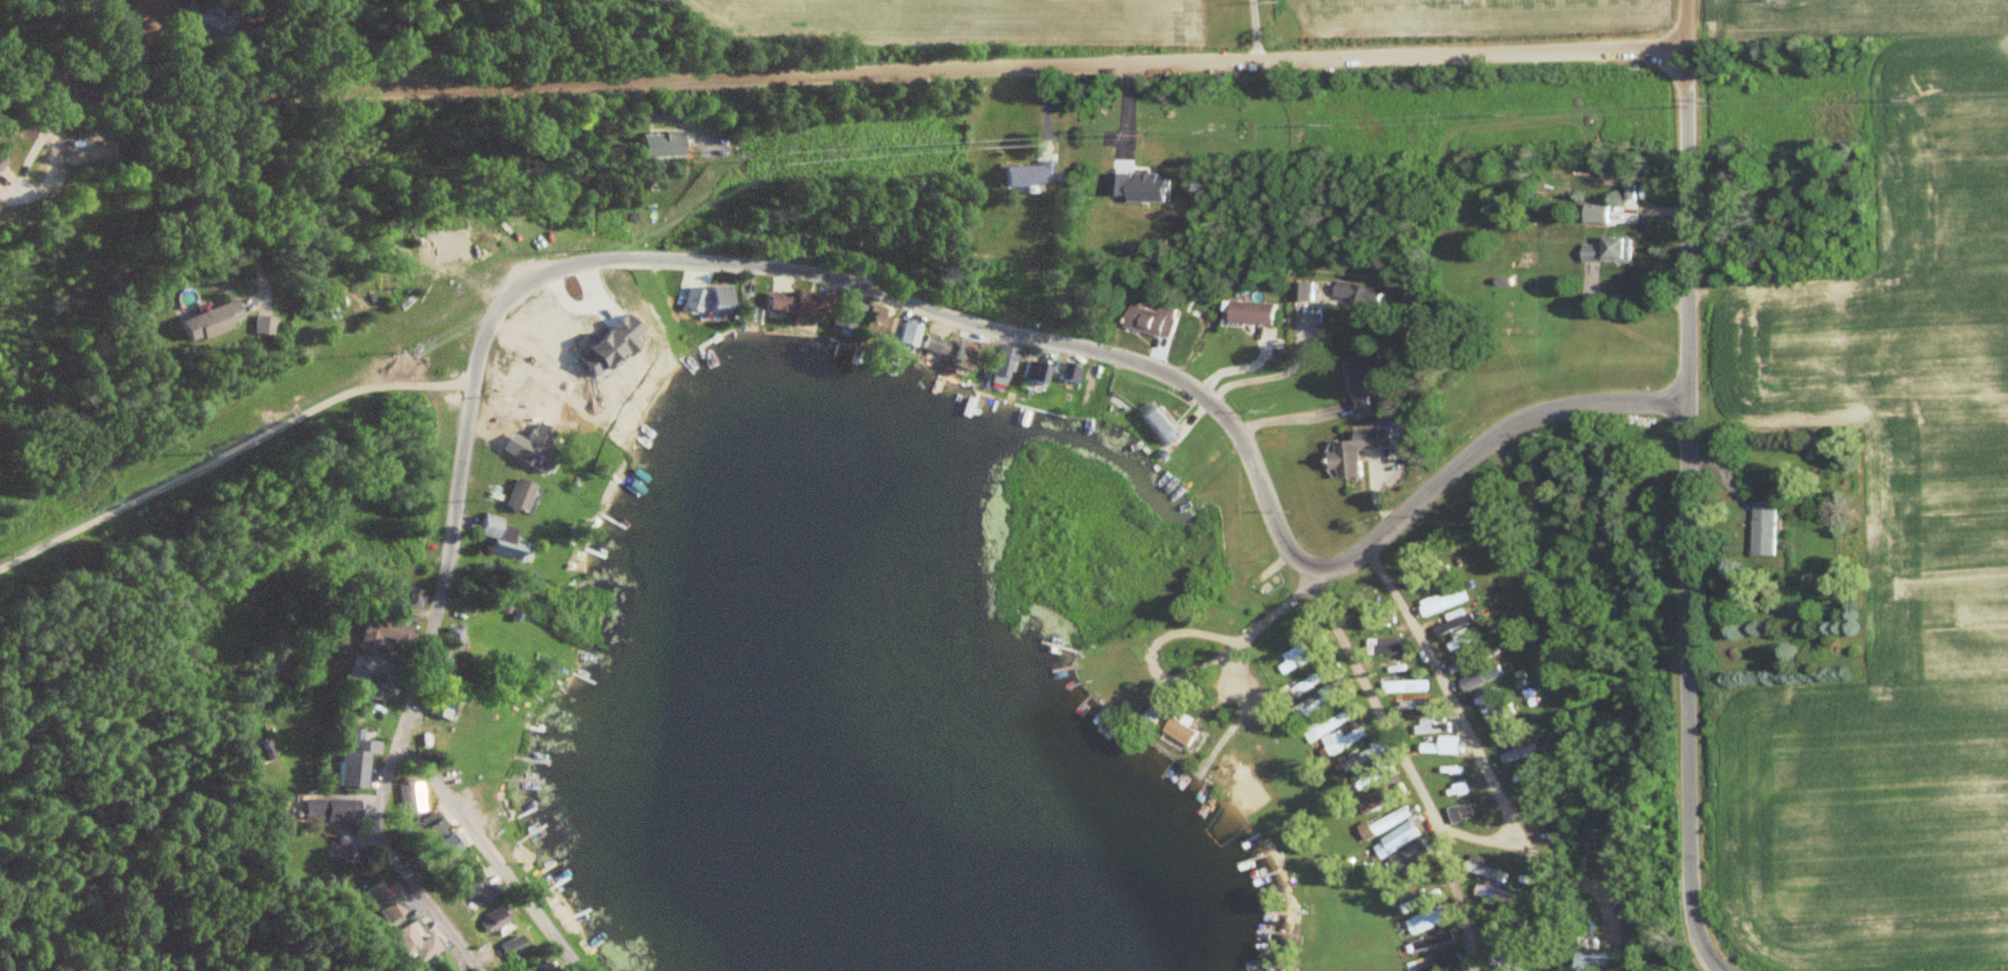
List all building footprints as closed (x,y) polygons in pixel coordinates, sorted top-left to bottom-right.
[(678,158),(678,133),(630,134),(631,159),(678,158)] [(1034,168),(999,168),(999,186),(1056,186),(1056,162),(1034,162),(1034,168)] [(1608,225),(1608,207),(1584,207),(1584,225),(1608,225)] [(1630,239),(1603,239),(1603,246),(1583,246),(1583,264),(1630,264),(1630,239)] [(1377,309),(1381,291),(1338,281),(1334,300),(1377,309)] [(727,311),(727,288),(705,288),(705,290),(691,290),(691,311),(727,311)] [(818,297),(790,294),(790,300),(763,297),(762,315),(816,319),(818,297)] [(828,320),(844,335),(863,314),(847,300),(828,320)] [(244,324),(236,301),(180,321),(189,343),(244,324)] [(1225,326),(1276,326),(1276,303),(1225,303),(1225,326)] [(1158,310),(1129,305),(1125,329),(1172,338),(1177,311),(1158,307),(1158,310)] [(860,338),(876,342),(885,310),(869,306),(860,338)] [(253,334),(271,335),(273,318),(255,316),(253,334)] [(917,326),(900,322),(894,347),(912,351),(917,326)] [(944,341),(924,337),(921,352),(942,355),(944,341)] [(588,387),(602,372),(607,377),(619,365),(594,342),(581,356),(564,340),(552,354),(588,387)] [(988,347),(976,343),(975,346),(958,341),(950,370),(965,375),(970,358),(983,362),(988,347)] [(985,386),(1004,392),(1016,351),(997,346),(985,386)] [(1348,358),(1355,410),(1375,408),(1368,355),(1348,358)] [(1042,390),(1048,369),(1024,363),(1018,384),(1042,390)] [(1080,368),(1055,363),(1052,380),(1077,384),(1080,368)] [(1137,417),(1163,445),(1178,431),(1152,403),(1137,417)] [(539,472),(555,434),(530,424),(523,441),(505,433),(496,454),(539,472)] [(1355,432),(1356,443),(1332,444),(1334,471),(1339,470),(1340,480),(1363,478),(1361,450),(1392,448),(1391,430),(1355,432)] [(501,506),(521,515),(533,488),(513,479),(501,506)] [(1779,557),(1779,503),(1756,503),(1756,557),(1779,557)] [(486,553),(519,561),(523,546),(511,543),(516,526),(481,516),(476,535),(489,539),(486,553)] [(424,591),(409,587),(405,603),(420,607),(424,591)] [(1469,601),(1464,590),(1423,608),(1428,619),(1469,601)] [(1450,624),(1435,629),(1439,638),(1478,623),(1475,615),(1466,618),(1464,611),(1448,617),(1450,624)] [(419,628),(365,616),(357,652),(375,656),(379,639),(415,647),(419,628)] [(463,628),(447,628),(447,647),(463,647),(463,628)] [(1410,640),(1369,640),(1369,656),(1410,656),(1410,640)] [(1281,669),(1289,679),(1314,657),(1303,643),(1284,659),(1288,663),(1281,669)] [(1411,673),(1411,665),(1382,665),(1382,673),(1411,673)] [(361,699),(392,702),(393,685),(364,682),(365,669),(351,667),(350,682),(362,683),(361,699)] [(1502,678),(1499,671),(1464,686),(1467,693),(1502,678)] [(1329,679),(1324,672),(1289,694),(1293,701),(1329,679)] [(1413,697),(1413,684),(1388,684),(1388,697),(1413,697)] [(1303,724),(1332,705),(1324,692),(1295,711),(1303,724)] [(455,703),(439,695),(431,711),(447,720),(455,703)] [(1510,717),(1507,710),(1497,714),(1494,706),(1484,710),(1490,724),(1510,717)] [(1164,716),(1154,709),(1142,725),(1152,733),(1164,716)] [(1305,730),(1311,744),(1343,728),(1336,715),(1305,730)] [(1166,733),(1191,749),(1200,734),(1176,718),(1166,733)] [(1421,720),(1421,735),(1437,735),(1437,720),(1421,720)] [(340,751),(338,787),(366,789),(368,755),(379,756),(380,742),(364,741),(364,730),(348,729),(347,751),(340,751)] [(1509,745),(1509,729),(1496,729),(1496,745),(1509,745)] [(1503,757),(1506,766),(1538,752),(1534,742),(1508,752),(1509,754),(1503,757)] [(1344,763),(1350,774),(1382,756),(1375,745),(1344,763)] [(1436,775),(1462,776),(1462,764),(1437,763),(1436,775)] [(1366,779),(1356,785),(1363,795),(1395,774),(1388,764),(1366,778),(1366,779)] [(1517,792),(1551,778),(1545,766),(1512,781),(1517,792)] [(1460,798),(1460,799),(1471,799),(1471,782),(1438,782),(1438,798),(1460,798)] [(425,811),(423,783),(400,785),(403,813),(425,811)] [(360,801),(303,799),(302,822),(359,824),(360,801)] [(1453,825),(1476,821),(1473,805),(1451,809),(1453,825)] [(424,840),(448,829),(441,812),(417,823),(424,840)] [(1391,855),(1420,837),(1411,825),(1383,843),(1391,855)] [(434,846),(443,862),(465,849),(455,833),(434,846)] [(353,861),(356,838),(336,835),(332,858),(353,861)] [(1419,861),(1414,853),(1395,863),(1399,871),(1419,861)] [(495,897),(475,861),(453,873),(473,909),(495,897)] [(381,926),(399,916),(380,881),(362,891),(381,926)] [(475,923),(485,936),(508,920),(499,907),(475,923)] [(1447,922),(1441,909),(1408,923),(1414,936),(1447,922)] [(410,952),(416,963),(437,952),(429,936),(417,942),(413,935),(420,931),(414,920),(389,933),(402,957),(410,952)] [(522,951),(514,936),(494,946),(502,961),(522,951)] [(1440,946),(1437,936),(1414,944),(1417,954),(1440,946)] [(1577,954),(1577,970),(1622,970),(1622,954),(1577,954)] [(1417,970),(1443,970),(1463,966),(1460,956),(1416,967),(1417,970)] [(1509,957),(1490,957),(1490,969),(1509,969),(1509,957)]
